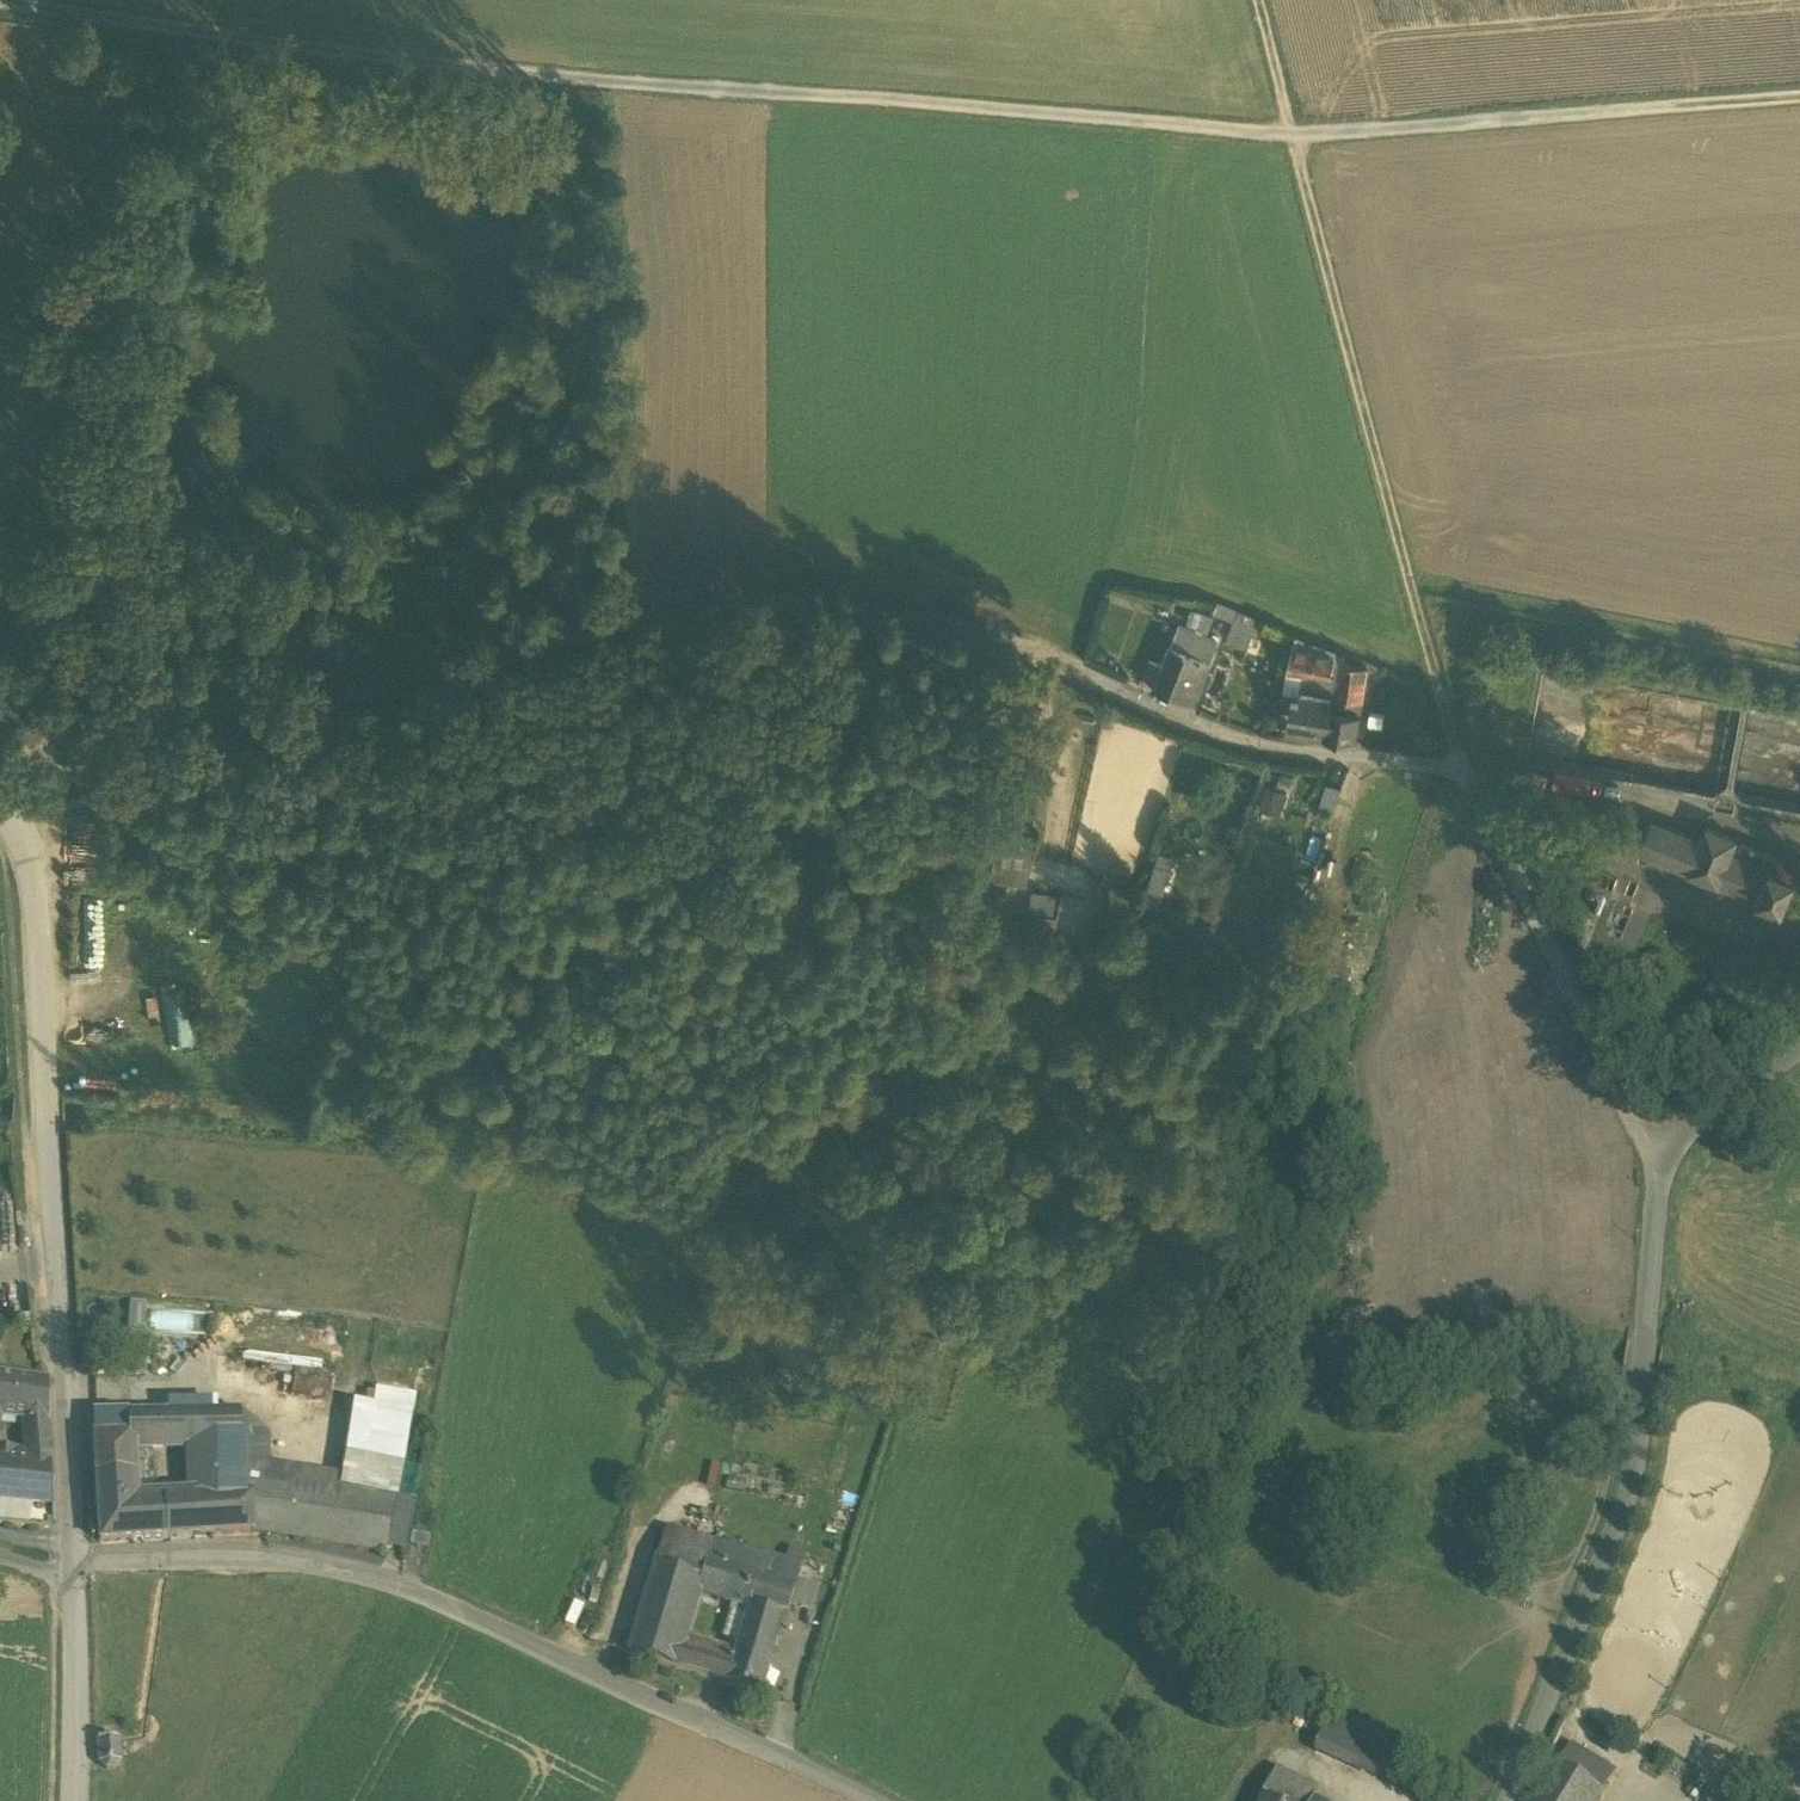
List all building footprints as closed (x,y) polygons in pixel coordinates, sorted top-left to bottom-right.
[(1238,610),(1239,609),(1219,601),(1216,610),(1235,618),(1238,610)] [(1247,647),(1258,618),(1238,610),(1235,618),(1227,639),(1247,647)] [(1162,665),(1155,683),(1195,699),(1218,639),(1179,623),(1162,665)] [(1284,688),(1329,695),(1330,690),(1334,691),(1336,675),(1319,673),(1321,658),(1333,660),(1334,657),(1316,649),(1292,646),(1281,688),(1284,688)] [(1363,700),(1368,666),(1333,660),(1321,658),(1319,673),(1336,675),(1334,691),(1346,693),(1345,698),(1363,700)] [(1155,683),(1162,665),(1149,660),(1140,684),(1153,689),(1155,683)] [(1324,732),(1329,695),(1284,688),(1282,698),(1290,700),(1286,726),(1324,732)] [(1324,732),(1355,736),(1363,700),(1345,698),(1346,693),(1334,691),(1330,690),(1329,695),(1324,732)] [(1259,806),(1282,812),(1289,787),(1266,781),(1259,806)] [(1332,810),(1339,789),(1325,784),(1318,806),(1332,810)] [(1701,843),(1652,824),(1641,852),(1690,871),(1701,843)] [(1735,840),(1707,829),(1701,843),(1690,871),(1717,883),(1729,855),(1735,840)] [(1033,840),(1000,834),(992,878),(1005,880),(1025,884),(1033,840)] [(1778,857),(1741,842),(1735,857),(1729,855),(1717,883),(1759,899),(1770,871),(1772,872),(1778,857)] [(1168,869),(1153,864),(1142,903),(1156,907),(1168,869)] [(1772,872),(1770,871),(1759,899),(1780,908),(1792,880),(1772,872)] [(983,927),(996,929),(998,916),(1005,880),(992,878),(989,878),(981,923),(984,924),(983,927)] [(1041,936),(1044,925),(1024,921),(1021,933),(1041,936)] [(0,1373),(0,1414),(1,1414),(28,1419),(48,1423),(49,1381),(0,1373)] [(413,1413),(354,1403),(353,1407),(352,1413),(339,1488),(344,1489),(394,1497),(398,1498),(413,1413)] [(242,1407),(171,1411),(173,1443),(191,1442),(194,1496),(246,1494),(245,1478),(242,1407)] [(155,1411),(94,1414),(97,1476),(132,1475),(130,1445),(157,1444),(155,1411)] [(171,1411),(155,1411),(157,1444),(173,1443),(171,1411)] [(48,1423),(28,1419),(27,1441),(50,1441),(48,1424),(48,1423)] [(27,1441),(27,1458),(0,1452),(0,1501),(53,1508),(50,1441),(27,1441)] [(174,1497),(133,1499),(132,1475),(97,1476),(101,1542),(176,1538),(174,1497)] [(194,1496),(174,1497),(176,1538),(254,1534),(252,1486),(252,1478),(245,1478),(246,1494),(194,1496)] [(342,1500),(252,1486),(254,1532),(385,1553),(386,1547),(394,1497),(344,1489),(342,1500)] [(398,1498),(394,1497),(386,1547),(406,1551),(416,1501),(398,1498)] [(0,1501),(0,1522),(55,1529),(53,1508),(0,1501)] [(788,1560),(671,1525),(664,1547),(708,1560),(797,1587),(804,1565),(788,1560)] [(428,1550),(430,1538),(411,1534),(409,1547),(428,1550)] [(708,1560),(664,1547),(632,1655),(676,1668),(683,1643),(699,1590),(708,1560)] [(807,1554),(791,1550),(788,1560),(804,1565),(807,1554)] [(797,1587),(708,1560),(699,1590),(751,1606),(783,1616),(788,1617),(797,1587)] [(783,1616),(751,1606),(735,1659),(728,1683),(760,1693),(783,1616)] [(715,1653),(683,1643),(676,1668),(708,1677),(715,1653)] [(735,1659),(715,1653),(708,1677),(728,1683),(735,1659)] [(1395,1737),(1333,1710),(1317,1745),(1380,1772),(1395,1737)] [(120,1737),(99,1738),(100,1766),(107,1773),(116,1773),(122,1766),(120,1737)] [(1613,1771),(1571,1745),(1560,1764),(1602,1789),(1613,1771)] [(1560,1764),(1537,1800),(1595,1800),(1602,1789),(1560,1764)] [(1276,1773),(1266,1795),(1278,1800),(1315,1800),(1318,1794),(1276,1773)] [(1724,1775),(1708,1800),(1749,1800),(1754,1792),(1724,1775)]
